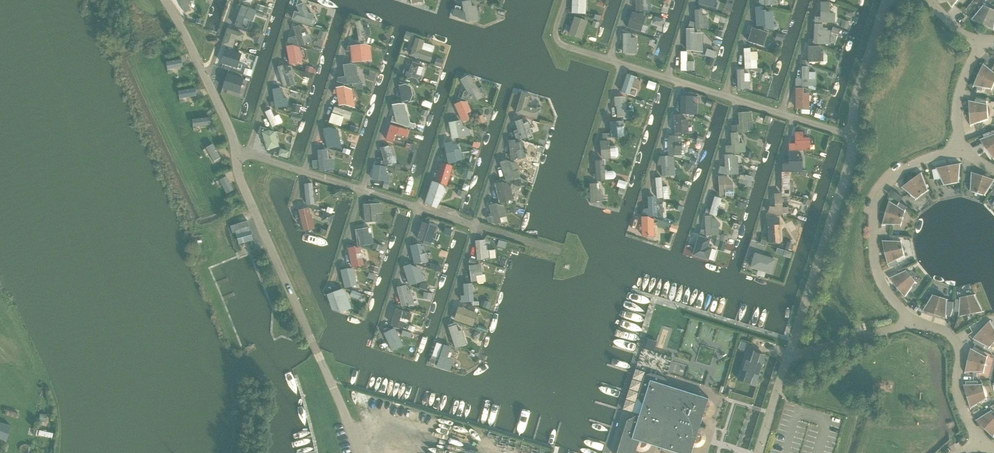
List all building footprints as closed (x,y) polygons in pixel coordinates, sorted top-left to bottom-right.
[(184,12),(191,9),(188,3),(194,0),(179,0),(184,12)] [(571,13),(585,14),(586,0),(572,0),(571,13)] [(636,11),(651,10),(651,1),(649,0),(635,0),(636,11)] [(701,5),(714,9),(715,0),(701,0),(701,5)] [(304,2),(296,5),(299,12),(295,10),(292,19),(312,26),(317,21),(314,14),(308,12),(304,2)] [(814,16),(814,22),(834,23),(834,12),(829,12),(830,2),(820,2),(820,16),(814,16)] [(257,11),(242,5),(234,25),(241,27),(245,17),(253,20),(257,11)] [(764,18),(763,5),(756,6),(757,26),(763,25),(763,26),(774,30),(774,23),(771,23),(771,17),(764,18)] [(984,5),(972,19),(993,30),(993,29),(993,10),(984,5)] [(702,9),(694,10),(695,29),(708,28),(709,26),(709,19),(705,15),(702,15),(702,9)] [(640,12),(630,12),(630,30),(642,30),(642,24),(640,24),(640,12)] [(587,21),(574,16),(568,34),(581,39),(587,21)] [(362,20),(355,22),(359,41),(365,39),(365,36),(371,35),(369,27),(363,28),(362,20)] [(822,24),(814,24),(813,43),(830,44),(830,31),(827,30),(827,28),(822,28),(822,24)] [(299,25),(293,27),(295,36),(289,37),(287,42),(301,47),(300,45),(312,41),(309,33),(307,34),(306,28),(300,26),(299,25)] [(233,48),(236,39),(242,41),(244,34),(226,28),(221,44),(222,44),(233,48)] [(694,28),(686,29),(686,50),(694,50),(694,44),(700,43),(699,33),(694,32),(694,28)] [(767,33),(751,28),(747,41),(763,46),(767,33)] [(623,33),(622,53),(637,53),(637,37),(630,37),(630,33),(623,33)] [(418,38),(411,40),(416,60),(427,57),(426,50),(421,52),(419,46),(422,45),(421,40),(418,41),(418,38)] [(233,48),(222,44),(217,61),(223,63),(230,59),(234,48),(233,48)] [(365,44),(350,46),(352,63),(372,60),(370,46),(365,44)] [(293,45),(287,46),(290,63),(296,63),(295,54),(299,53),(298,47),(293,45)] [(807,46),(807,60),(802,60),(802,65),(809,65),(809,62),(819,61),(819,64),(825,64),(827,61),(827,55),(825,52),(823,52),(820,52),(820,46),(807,46)] [(687,52),(681,51),(680,70),(687,70),(692,70),(693,61),(686,61),(687,52)] [(352,63),(343,64),(345,76),(338,77),(336,81),(347,85),(359,83),(356,64),(352,63)] [(418,66),(411,63),(406,79),(419,84),(422,76),(416,74),(418,66)] [(983,63),(973,86),(977,86),(977,90),(983,90),(983,87),(992,89),(993,84),(993,72),(983,63)] [(284,64),(277,66),(284,88),(296,84),(293,74),(294,72),(292,65),(288,66),(284,64)] [(802,78),(795,78),(795,86),(802,86),(808,87),(808,86),(815,86),(815,78),(809,78),(809,66),(802,66),(802,78)] [(743,69),(737,69),(738,89),(750,88),(749,73),(744,73),(743,69)] [(225,74),(219,77),(227,96),(234,93),(225,74)] [(467,75),(460,80),(466,90),(464,91),(461,98),(466,100),(473,101),(474,103),(488,94),(483,86),(479,88),(472,77),(467,75)] [(632,89),(634,78),(624,76),(623,85),(626,85),(625,96),(637,98),(638,90),(632,89)] [(405,84),(399,85),(402,102),(408,100),(408,102),(410,101),(413,95),(411,86),(405,84)] [(343,86),(336,87),(339,106),(344,105),(355,108),(352,89),(343,86)] [(803,87),(795,87),(795,109),(809,109),(809,93),(803,93),(803,87)] [(279,88),(273,89),(275,101),(270,102),(271,106),(276,107),(288,105),(287,98),(281,98),(280,95),(283,95),(282,90),(280,90),(279,88)] [(531,94),(522,92),(516,113),(537,119),(539,114),(541,114),(542,108),(537,107),(536,109),(528,107),(531,94)] [(623,96),(614,97),(615,106),(617,106),(617,117),(624,116),(624,118),(631,118),(630,110),(626,110),(625,97),(623,96)] [(693,96),(680,96),(680,114),(697,114),(697,106),(693,106),(693,96)] [(975,102),(969,100),(971,125),(988,119),(987,104),(987,100),(976,98),(975,102)] [(460,101),(454,104),(462,122),(470,118),(467,113),(471,111),(467,102),(460,101)] [(399,103),(392,105),(395,117),(390,118),(391,121),(396,123),(396,124),(409,121),(405,105),(403,104),(399,105),(399,103)] [(352,112),(334,106),(328,122),(341,126),(343,118),(349,120),(352,112)] [(272,108),(265,111),(271,129),(277,127),(277,126),(282,125),(280,118),(275,119),(272,108)] [(752,121),(751,112),(738,112),(738,125),(731,125),(732,132),(739,132),(747,132),(747,121),(752,121)] [(681,115),(674,115),(675,135),(682,134),(688,134),(688,120),(681,120),(681,115)] [(523,124),(522,119),(515,121),(518,132),(514,133),(516,138),(517,138),(517,139),(520,138),(521,140),(528,138),(525,130),(530,128),(528,122),(523,124)] [(460,120),(448,122),(452,139),(470,135),(470,129),(463,126),(462,122),(460,120)] [(624,120),(609,122),(610,133),(603,133),(603,139),(611,138),(625,137),(624,120)] [(409,130),(390,124),(386,139),(393,141),(395,134),(407,137),(409,130)] [(333,146),(329,128),(323,129),(326,141),(321,143),(320,146),(328,147),(333,146)] [(269,129),(261,131),(267,150),(280,146),(275,131),(269,129)] [(788,143),(789,150),(797,150),(810,150),(810,137),(803,137),(803,131),(795,131),(795,143),(788,143)] [(993,131),(983,134),(984,137),(980,139),(993,159),(993,134),(993,131)] [(738,132),(730,133),(731,145),(725,145),(725,152),(736,152),(745,152),(745,143),(739,143),(738,132)] [(675,135),(668,136),(668,155),(682,155),(682,140),(675,135)] [(515,140),(508,140),(510,160),(524,158),(523,149),(522,149),(521,142),(515,143),(515,140)] [(609,140),(600,141),(601,159),(616,158),(619,155),(618,148),(615,145),(610,146),(609,140)] [(452,141),(445,143),(448,163),(462,161),(461,154),(460,154),(459,149),(457,149),(456,144),(452,145),(452,141)] [(388,146),(380,148),(384,161),(381,161),(381,164),(385,165),(397,163),(395,156),(394,156),(391,147),(388,146)] [(327,149),(318,150),(320,170),(328,170),(328,169),(333,169),(332,158),(328,158),(328,155),(327,155),(327,149)] [(782,170),(787,171),(789,171),(789,172),(802,172),(802,158),(797,158),(797,150),(789,150),(788,150),(788,163),(782,163),(782,170)] [(732,154),(724,154),(725,167),(720,166),(718,173),(726,174),(738,174),(738,156),(732,154)] [(668,161),(668,156),(659,156),(657,165),(661,165),(662,176),(669,176),(675,175),(674,161),(668,161)] [(506,159),(499,162),(506,182),(520,177),(518,170),(513,171),(510,162),(506,159)] [(604,160),(595,161),(596,174),(592,174),(593,177),(596,179),(596,181),(605,180),(613,179),(616,176),(616,173),(613,171),(605,171),(604,160)] [(438,183),(440,183),(447,185),(452,166),(440,162),(435,182),(437,182),(438,183)] [(959,182),(960,163),(936,168),(937,169),(933,170),(935,179),(941,178),(944,185),(959,182)] [(386,166),(374,165),(372,180),(389,182),(390,174),(385,174),(386,166)] [(787,171),(781,172),(781,193),(789,195),(790,195),(789,172),(789,171),(787,171)] [(929,190),(922,172),(902,187),(916,199),(929,190)] [(972,172),(970,190),(985,195),(990,187),(993,189),(993,188),(993,181),(993,179),(972,172)] [(724,175),(718,176),(719,195),(725,195),(725,189),(733,188),(732,182),(726,176),(724,176),(724,175)] [(661,177),(655,178),(656,191),(651,191),(651,195),(657,195),(657,198),(663,198),(663,199),(670,199),(669,186),(662,187),(661,177)] [(440,183),(438,183),(437,182),(435,182),(432,181),(424,204),(437,208),(446,191),(443,186),(440,183)] [(502,182),(494,184),(499,203),(514,199),(510,185),(502,182)] [(312,183),(304,184),(306,204),(314,204),(312,183)] [(597,183),(589,183),(590,203),(597,203),(597,201),(604,201),(603,194),(601,194),(601,189),(597,190),(597,183)] [(781,193),(774,193),(775,207),(769,206),(768,213),(775,214),(776,215),(783,215),(781,193)] [(655,196),(647,196),(648,208),(643,209),(642,214),(649,216),(655,216),(655,218),(664,217),(663,204),(656,204),(656,198),(655,196)] [(721,198),(714,196),(709,213),(716,215),(718,208),(724,210),(726,203),(720,201),(721,198)] [(898,206),(889,201),(883,224),(901,225),(905,210),(908,207),(900,202),(898,206)] [(381,203),(363,204),(364,222),(376,221),(376,213),(382,213),(381,203)] [(496,203),(489,205),(491,216),(487,217),(488,222),(495,224),(501,222),(500,217),(506,216),(503,206),(496,203)] [(308,207),(299,209),(304,231),(315,228),(311,213),(310,213),(308,207)] [(647,216),(641,216),(642,236),(654,236),(654,220),(647,216)] [(711,216),(705,216),(705,229),(701,230),(699,233),(706,235),(719,235),(718,228),(712,228),(711,216)] [(779,224),(779,217),(766,217),(768,243),(775,242),(774,225),(779,224)] [(429,224),(422,222),(417,238),(424,240),(429,224)] [(368,227),(355,229),(358,246),(373,244),(371,233),(369,233),(368,227)] [(710,239),(698,235),(692,255),(708,260),(712,248),(708,246),(710,239)] [(483,240),(475,240),(477,260),(490,259),(490,250),(484,250),(483,240)] [(901,241),(882,240),(888,264),(889,264),(891,267),(900,265),(897,259),(905,256),(901,241)] [(417,244),(410,245),(413,263),(427,261),(426,253),(423,254),(421,244),(417,244)] [(355,246),(347,247),(351,267),(364,265),(360,248),(355,246)] [(776,259),(754,253),(750,267),(771,274),(776,259)] [(481,263),(469,265),(471,281),(477,281),(477,283),(485,282),(484,274),(482,274),(481,263)] [(410,264),(403,266),(409,285),(423,281),(419,267),(411,266),(410,264)] [(347,268),(340,270),(345,288),(357,285),(353,269),(347,268)] [(916,281),(906,270),(889,278),(905,297),(916,281)] [(474,301),(472,283),(463,284),(464,295),(460,295),(461,301),(464,302),(474,301)] [(405,285),(397,287),(401,306),(414,303),(410,289),(407,290),(405,285)] [(346,292),(341,289),(326,294),(332,309),(341,312),(351,308),(346,292)] [(947,299),(933,294),(923,310),(946,318),(947,299)] [(983,311),(975,294),(960,297),(960,299),(956,299),(955,311),(959,311),(959,316),(983,311)] [(477,313),(458,306),(454,319),(473,326),(477,313)] [(412,314),(396,308),(391,324),(397,326),(400,317),(410,320),(412,314)] [(990,321),(973,338),(975,339),(974,342),(984,348),(986,345),(989,347),(993,343),(993,327),(990,321)] [(456,324),(448,327),(455,348),(462,346),(462,345),(466,344),(462,329),(458,331),(456,324)] [(395,328),(384,333),(392,351),(403,346),(395,328)] [(451,347),(444,345),(436,366),(450,371),(453,360),(447,358),(451,347)] [(985,352),(974,346),(973,349),(971,348),(965,372),(984,372),(987,357),(983,355),(985,352)] [(751,382),(759,354),(753,353),(745,380),(751,382)] [(652,374),(651,374),(650,374),(648,374),(647,374),(646,375),(645,376),(644,377),(644,378),(644,379),(639,394),(639,395),(639,396),(639,397),(640,399),(640,400),(641,401),(642,401),(643,402),(639,414),(627,420),(616,452),(635,452),(639,441),(679,452),(691,452),(694,443),(697,443),(700,441),(702,439),(702,436),(700,433),(698,431),(705,409),(710,406),(710,405),(709,404),(708,404),(707,403),(708,399),(666,385),(667,384),(667,383),(666,382),(666,381),(665,380),(665,379),(664,378),(663,378),(662,377),(652,374)] [(987,398),(983,384),(978,384),(978,380),(966,381),(966,384),(964,384),(971,408),(987,398)] [(992,410),(976,420),(993,437),(993,436),(993,412),(992,410)] [(6,441),(11,426),(0,422),(0,439),(6,441)] [(53,433),(40,430),(38,435),(52,438),(53,433)]
